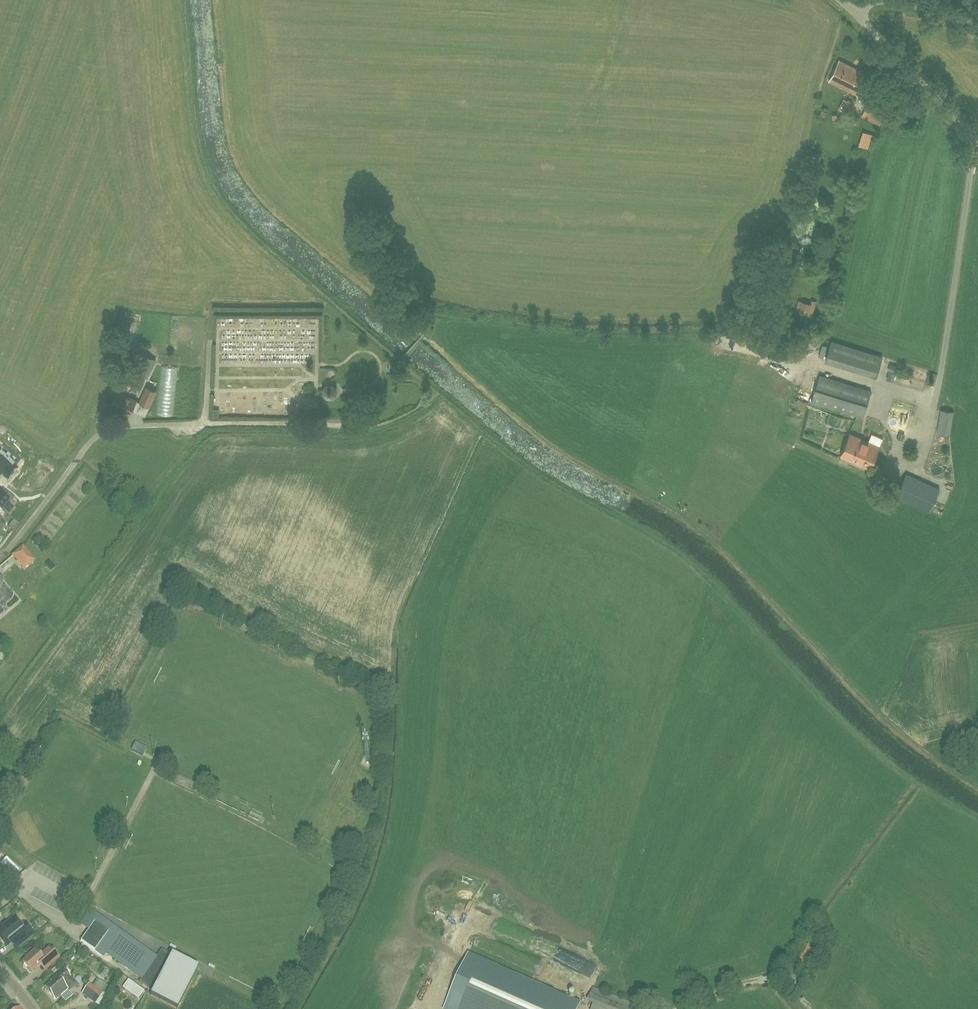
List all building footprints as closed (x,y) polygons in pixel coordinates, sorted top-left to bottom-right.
[(829,81),(857,95),(867,74),(839,61),(829,81)] [(842,97),(837,109),(849,114),(854,102),(842,97)] [(862,117),(880,125),(887,109),(870,100),(862,117)] [(861,130),(857,145),(868,148),(872,134),(861,130)] [(811,300),(810,302),(800,301),(799,313),(814,315),(815,300),(811,300)] [(832,341),(826,361),(876,376),(882,357),(832,341)] [(140,353),(132,371),(147,378),(156,360),(140,353)] [(173,415),(177,366),(161,365),(157,413),(173,415)] [(871,391),(819,375),(811,401),(863,417),(871,391)] [(335,389),(331,386),(327,385),(324,389),(324,393),(327,396),(331,397),(334,394),(335,389)] [(147,386),(140,402),(149,406),(156,391),(147,386)] [(112,405),(130,413),(136,400),(118,392),(112,405)] [(953,412),(941,410),(937,433),(950,435),(953,412)] [(879,447),(850,434),(841,455),(870,468),(879,447)] [(0,473),(6,478),(17,466),(15,464),(0,452),(0,474),(0,473)] [(940,489),(907,475),(898,497),(931,511),(940,489)] [(1,509),(8,500),(11,503),(15,498),(4,489),(0,494),(0,509),(1,509)] [(25,570),(34,561),(22,548),(13,556),(25,570)] [(4,612),(2,609),(7,605),(6,604),(13,598),(4,588),(2,587),(2,581),(0,578),(0,616),(4,612)] [(130,751),(143,757),(147,748),(135,742),(130,751)] [(10,780),(3,773),(0,776),(0,789),(10,780)] [(19,871),(10,862),(4,868),(8,872),(3,876),(8,882),(19,871)] [(90,929),(81,942),(94,951),(103,957),(106,952),(154,987),(150,995),(177,1008),(198,968),(171,954),(171,955),(161,950),(153,963),(116,936),(117,935),(110,930),(109,931),(101,925),(103,923),(90,913),(82,924),(90,929)] [(0,927),(0,939),(6,946),(10,942),(15,948),(33,934),(23,922),(20,925),(13,917),(0,927)] [(30,972),(38,965),(44,972),(59,959),(49,948),(40,955),(35,949),(26,957),(27,958),(22,962),(30,972)] [(445,1008),(579,1008),(580,1005),(469,956),(445,1008)] [(55,1001),(68,990),(69,991),(77,984),(70,976),(70,977),(64,970),(50,981),(51,982),(45,988),(53,998),(55,1001)] [(89,984),(84,990),(81,994),(95,1004),(99,1006),(106,996),(101,993),(107,986),(97,979),(92,987),(89,984)] [(126,979),(120,987),(137,999),(142,990),(126,979)] [(592,1005),(590,1008),(628,1008),(630,1004),(593,989),(587,1003),(592,1005)]
